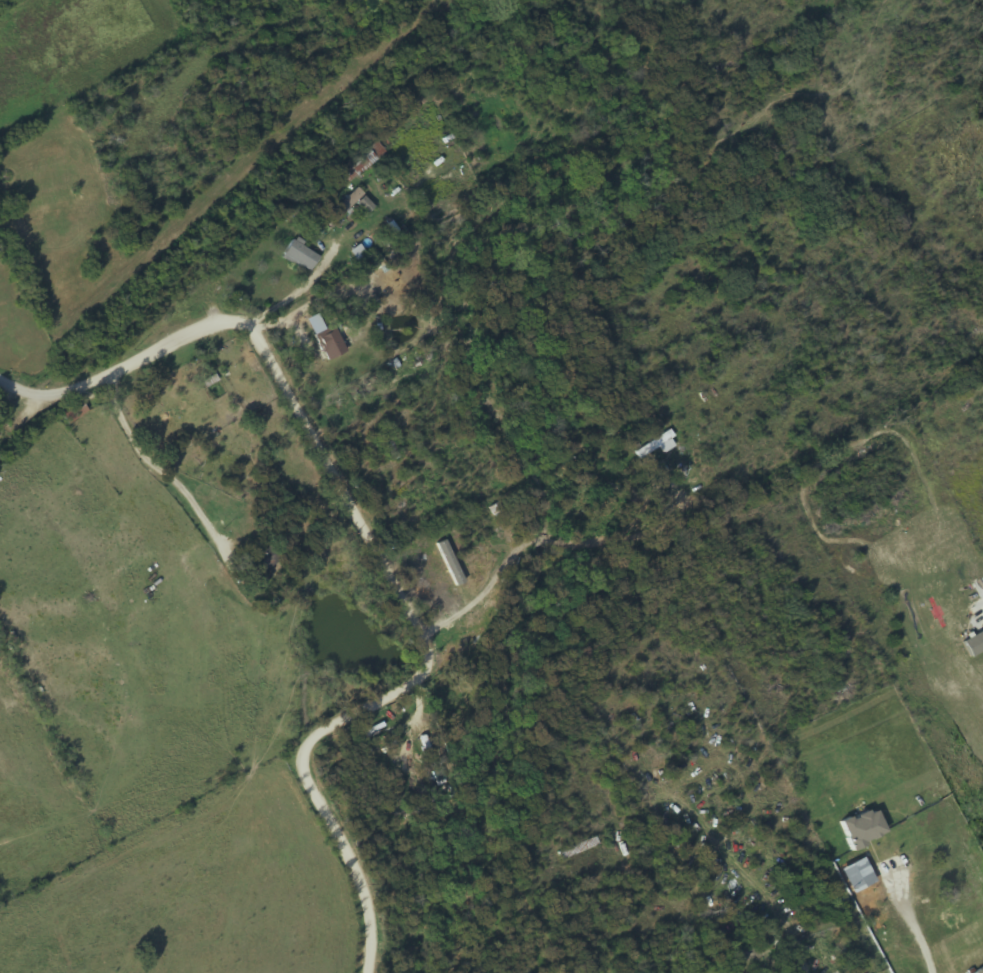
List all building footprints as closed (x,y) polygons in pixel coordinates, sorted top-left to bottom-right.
[(386,151),(374,139),(341,169),(352,182),(386,151)] [(324,220),(330,227),(352,205),(363,217),(374,207),(356,189),(324,220)] [(308,274),(319,257),(293,240),(282,256),(308,274)] [(345,352),(332,326),(314,336),(327,361),(345,352)] [(674,439),(670,431),(644,447),(649,454),(674,439)] [(558,852),(561,861),(599,846),(596,837),(558,852)]
